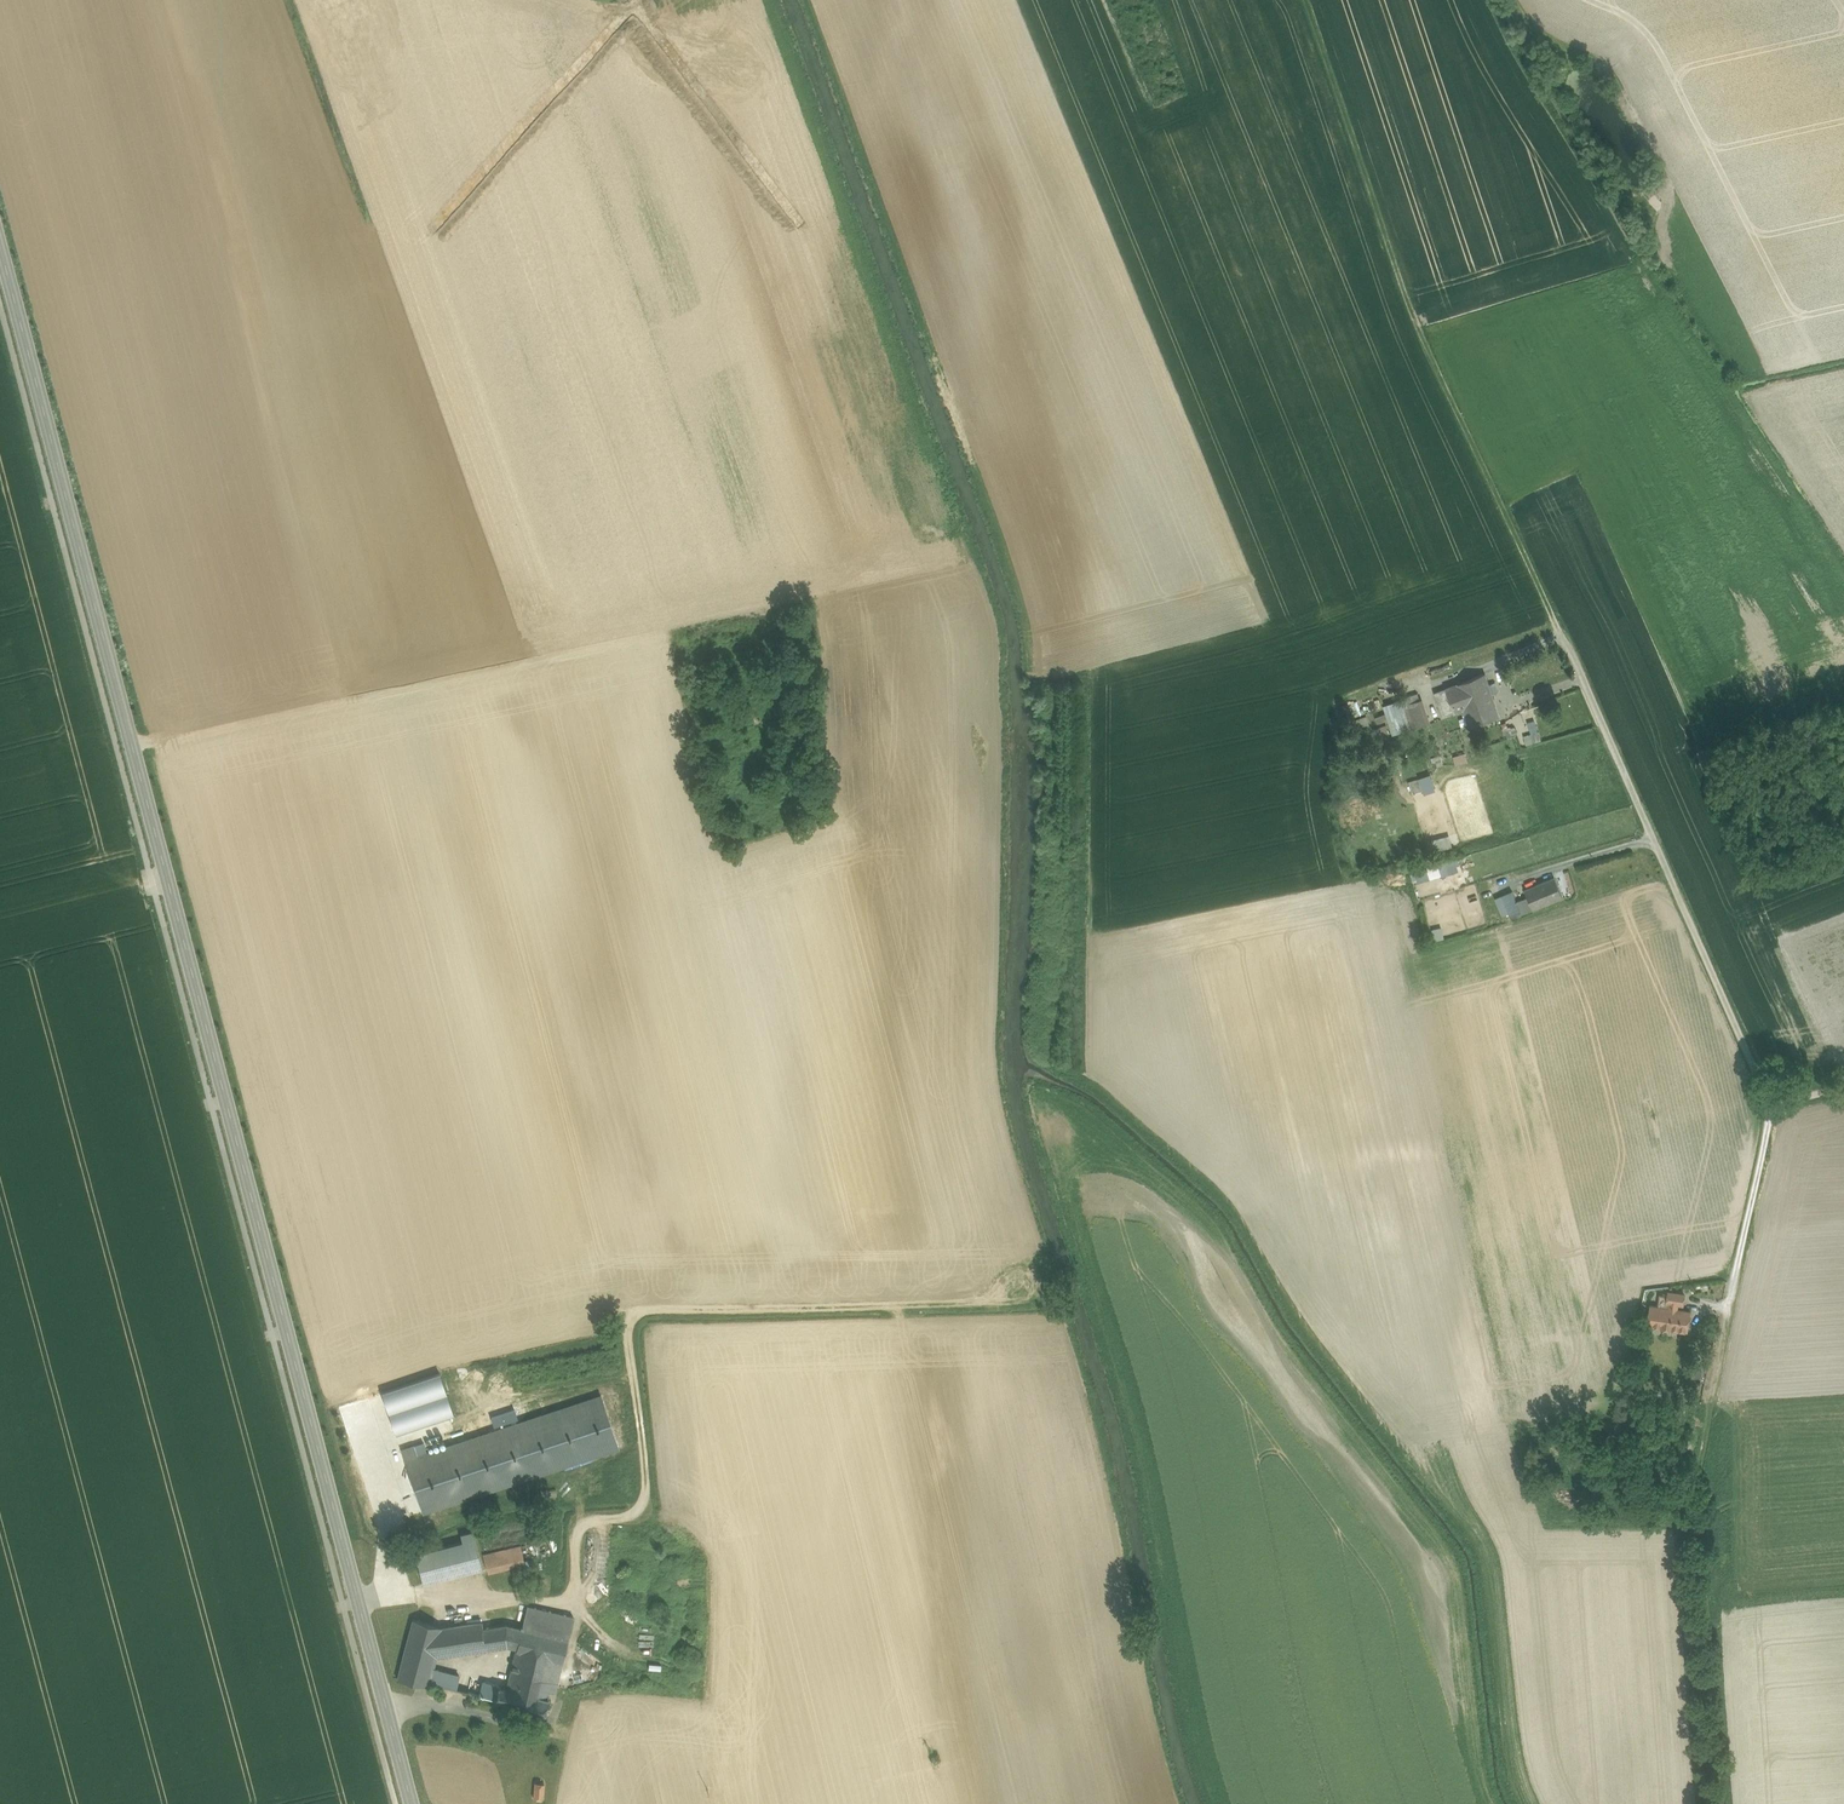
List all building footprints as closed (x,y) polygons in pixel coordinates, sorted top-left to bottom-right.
[(1485,676),(1446,689),(1454,713),(1463,710),(1469,728),(1499,717),(1485,676)] [(1454,713),(1446,689),(1435,692),(1443,716),(1454,713)] [(1415,729),(1428,724),(1418,693),(1405,697),(1405,698),(1408,706),(1415,729)] [(1408,706),(1405,698),(1383,705),(1392,734),(1411,728),(1404,708),(1408,706)] [(1530,733),(1524,735),(1527,743),(1541,739),(1535,719),(1527,721),(1530,733)] [(1375,739),(1390,734),(1387,727),(1373,731),(1375,739)] [(1454,764),(1466,761),(1464,752),(1452,755),(1454,764)] [(1427,772),(1417,777),(1422,792),(1433,787),(1427,772)] [(1410,779),(1411,791),(1419,789),(1417,778),(1410,779)] [(1428,838),(1432,851),(1451,845),(1447,833),(1428,838)] [(1453,858),(1412,871),(1415,882),(1457,869),(1453,858)] [(1555,879),(1525,891),(1527,897),(1533,910),(1562,898),(1555,879)] [(1533,912),(1533,910),(1527,897),(1515,902),(1511,892),(1501,897),(1511,920),(1533,912)] [(1668,1292),(1668,1296),(1666,1308),(1676,1309),(1677,1304),(1683,1304),(1684,1294),(1668,1292)] [(1660,1295),(1658,1306),(1666,1308),(1668,1296),(1660,1295)] [(1648,1325),(1687,1330),(1690,1312),(1676,1309),(1666,1308),(1658,1306),(1650,1305),(1648,1325)] [(439,1375),(383,1394),(396,1433),(453,1414),(439,1375)] [(618,1447),(601,1394),(406,1459),(424,1512),(618,1447)] [(423,1585),(483,1568),(473,1532),(461,1536),(462,1542),(415,1555),(423,1585)] [(487,1567),(524,1558),(520,1545),(483,1555),(487,1567)] [(525,1564),(524,1558),(487,1567),(488,1574),(525,1564)] [(527,1606),(522,1629),(568,1639),(573,1617),(527,1606)] [(428,1683),(431,1671),(435,1656),(443,1628),(413,1620),(398,1679),(427,1687),(428,1683)] [(507,1645),(506,1625),(483,1629),(482,1622),(443,1628),(435,1656),(507,1645)] [(518,1643),(564,1655),(568,1639),(522,1629),(506,1625),(507,1645),(518,1643)] [(564,1655),(518,1643),(507,1690),(544,1698),(546,1690),(555,1693),(564,1655)] [(431,1671),(428,1683),(455,1690),(458,1678),(431,1671)] [(468,1693),(495,1700),(499,1687),(499,1684),(472,1677),(468,1693)] [(512,1708),(544,1716),(548,1699),(544,1698),(507,1690),(499,1687),(495,1700),(512,1704),(512,1708)] [(542,1798),(543,1782),(532,1782),(532,1798),(542,1798)]
